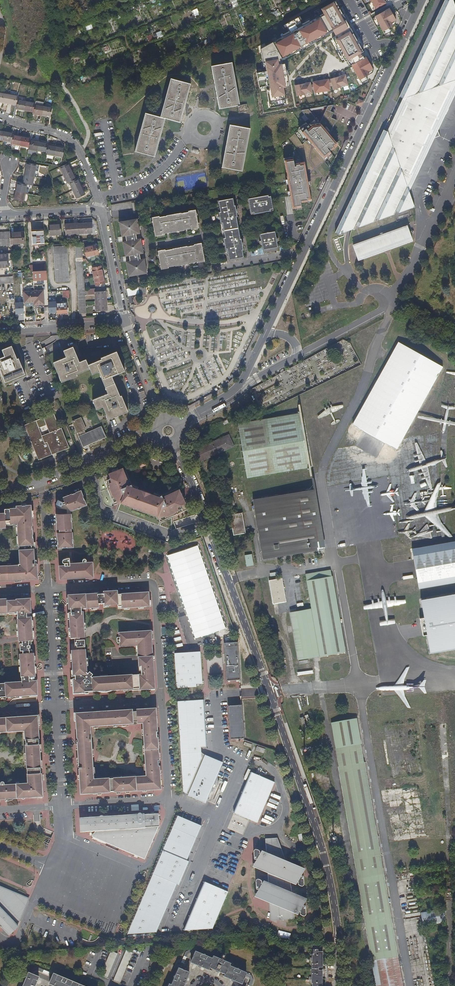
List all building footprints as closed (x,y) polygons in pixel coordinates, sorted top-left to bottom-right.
[(374,9),(386,2),(384,0),(369,0),(374,9)] [(453,0),(446,0),(400,96),(405,94),(454,78),(454,4),(453,0)] [(390,8),(375,16),(383,31),(393,26),(391,23),(396,20),(390,8)] [(271,13),(273,18),(280,14),(278,10),(271,13)] [(366,57),(352,65),(360,80),(370,75),(368,71),(373,69),(366,57)] [(240,106),(232,64),(212,67),(219,110),(238,107),(239,113),(248,112),(247,105),(240,106)] [(331,90),(348,86),(345,75),(312,83),(314,94),(331,90)] [(386,129),(409,191),(454,93),(454,78),(405,94),(386,129)] [(145,114),(135,152),(155,158),(165,119),(180,123),(191,85),(171,80),(160,118),(145,114)] [(296,97),(312,94),(310,82),(294,85),(296,97)] [(15,106),(14,110),(33,113),(32,115),(50,118),(52,109),(34,106),(34,104),(16,101),(17,97),(0,94),(0,104),(15,106)] [(358,99),(356,105),(361,107),(364,101),(358,99)] [(309,110),(301,111),(311,123),(309,125),(307,124),(300,130),(326,160),(331,155),(329,152),(337,145),(329,136),(336,120),(332,118),(334,114),(330,112),(334,105),(328,106),(320,123),(309,110)] [(222,168),(242,172),(250,129),(230,125),(222,168)] [(386,129),(384,128),(335,232),(350,227),(414,206),(409,191),(386,129)] [(11,142),(10,144),(28,148),(27,150),(45,153),(44,155),(62,159),(64,150),(46,146),(46,144),(29,141),(29,139),(12,135),(13,133),(0,130),(0,140),(11,142)] [(292,158),(284,159),(292,211),(301,210),(300,203),(310,201),(304,163),(294,165),(292,158)] [(17,184),(13,201),(22,203),(26,186),(31,187),(35,166),(26,164),(22,185),(17,184)] [(68,165),(59,169),(66,185),(68,184),(76,200),(84,196),(77,180),(75,181),(68,165)] [(268,196),(248,199),(251,214),(254,213),(254,215),(270,212),(270,210),(273,209),(271,196),(268,197),(268,196)] [(224,238),(227,256),(229,256),(230,261),(244,258),(243,250),(244,250),(243,246),(242,242),(241,239),(240,239),(236,217),(237,217),(236,213),(236,211),(236,209),(235,205),(234,206),(233,198),(218,201),(219,205),(217,206),(221,223),(222,223),(225,238),(224,238)] [(160,217),(152,218),(155,237),(163,235),(163,234),(170,233),(175,232),(175,230),(179,229),(180,232),(185,231),(185,230),(192,229),(192,230),(199,229),(196,210),(188,212),(189,213),(181,214),(181,213),(167,216),(167,217),(160,218),(160,217)] [(136,235),(140,234),(138,220),(120,223),(122,238),(126,237),(127,242),(123,243),(126,257),(130,257),(131,262),(127,263),(129,275),(132,274),(133,277),(145,275),(144,272),(147,271),(145,259),(141,260),(140,255),(144,254),(143,249),(141,250),(140,245),(142,245),(141,239),(137,240),(136,235)] [(91,224),(64,226),(65,236),(92,234),(91,224)] [(408,225),(353,244),(358,260),(413,240),(408,225)] [(61,236),(60,226),(48,227),(48,237),(61,236)] [(266,250),(267,252),(278,250),(277,248),(278,248),(277,242),(278,242),(277,237),(276,237),(275,231),(270,232),(266,233),(260,234),(261,240),(261,244),(262,244),(263,250),(264,250),(266,250)] [(44,244),(43,232),(31,233),(32,245),(44,244)] [(0,234),(0,248),(10,247),(10,245),(24,244),(23,233),(10,234),(9,233),(0,234)] [(166,250),(158,252),(162,270),(169,269),(169,268),(176,266),(176,267),(181,266),(181,264),(185,263),(186,265),(191,264),(198,262),(198,263),(205,262),(202,243),(195,245),(195,246),(188,247),(173,250),(166,251),(166,250)] [(84,284),(83,280),(81,244),(74,245),(79,314),(86,314),(84,284)] [(66,247),(53,248),(55,284),(68,283),(66,247)] [(96,247),(84,249),(86,258),(98,255),(96,247)] [(12,268),(11,261),(11,262),(10,255),(0,256),(0,269),(12,268)] [(45,266),(28,267),(29,273),(32,273),(33,281),(46,280),(45,266)] [(100,268),(91,269),(95,287),(104,285),(100,268)] [(126,290),(130,305),(133,304),(132,298),(147,294),(145,286),(132,288),(131,283),(130,282),(128,283),(128,284),(125,284),(126,290)] [(24,304),(34,303),(36,303),(36,305),(43,305),(42,292),(24,293),(24,304)] [(104,307),(106,307),(105,292),(94,293),(95,307),(94,307),(94,312),(104,311),(104,307)] [(299,294),(292,295),(293,304),(300,303),(299,294)] [(23,302),(14,303),(14,315),(23,315),(23,302)] [(66,304),(55,305),(56,315),(67,314),(66,304)] [(388,361),(352,426),(396,450),(403,438),(443,367),(398,342),(393,352),(388,361)] [(3,384),(23,376),(16,360),(15,360),(10,347),(0,351),(3,358),(0,359),(0,375),(3,384)] [(98,372),(107,394),(92,401),(96,410),(102,408),(108,421),(127,412),(121,397),(120,397),(111,378),(124,373),(116,353),(100,360),(101,361),(88,366),(85,361),(79,364),(72,348),(63,352),(66,359),(53,365),(61,384),(77,377),(76,375),(89,369),(91,375),(98,372)] [(238,424),(247,478),(307,468),(298,413),(262,420),(238,424)] [(24,425),(38,460),(47,456),(46,455),(59,449),(60,451),(69,448),(61,428),(59,429),(53,414),(24,425)] [(78,436),(83,447),(106,437),(101,427),(85,434),(84,430),(85,430),(80,418),(72,422),(77,433),(79,432),(80,436),(78,436)] [(229,435),(191,452),(196,464),(222,453),(235,447),(229,435)] [(148,459),(139,462),(142,469),(150,465),(148,459)] [(134,487),(126,467),(104,475),(115,503),(121,501),(127,503),(130,504),(130,505),(136,507),(143,510),(143,511),(148,513),(149,512),(152,514),(157,517),(160,523),(188,512),(179,490),(159,498),(151,494),(150,497),(141,493),(142,491),(134,487)] [(165,471),(169,479),(175,476),(172,468),(165,471)] [(313,490),(252,500),(261,559),(322,549),(313,490)] [(78,513),(79,513),(77,510),(91,502),(88,498),(85,494),(78,498),(79,499),(71,503),(67,505),(65,504),(63,511),(68,513),(74,513),(78,513)] [(91,502),(77,510),(79,513),(93,505),(91,502)] [(12,530),(12,523),(17,523),(17,526),(24,526),(24,534),(26,534),(26,541),(24,542),(25,553),(26,553),(32,553),(32,554),(36,554),(36,552),(38,552),(38,549),(40,547),(39,526),(37,526),(37,522),(39,520),(38,509),(24,509),(24,511),(12,512),(12,514),(0,514),(0,530),(12,530)] [(233,536),(245,535),(242,514),(230,516),(233,536)] [(75,551),(75,550),(75,537),(78,537),(77,531),(75,531),(74,518),(65,518),(66,532),(67,534),(65,536),(66,551),(75,551)] [(410,549),(412,559),(414,568),(416,578),(417,588),(454,582),(454,541),(410,549)] [(32,553),(26,553),(26,556),(27,557),(28,566),(41,565),(40,552),(38,552),(36,552),(36,554),(32,554),(32,553)] [(67,568),(67,579),(99,578),(98,565),(93,565),(93,562),(92,561),(91,561),(90,561),(89,562),(89,563),(89,565),(77,565),(76,559),(73,560),(71,561),(70,562),(69,563),(69,564),(69,565),(70,566),(71,566),(71,568),(67,568)] [(0,582),(5,582),(6,581),(8,582),(15,582),(15,581),(19,581),(19,582),(27,582),(27,580),(42,579),(41,565),(28,566),(25,566),(25,567),(9,568),(9,570),(0,569),(0,578),(0,582)] [(331,570),(306,574),(312,609),(289,612),(297,660),(320,656),(346,651),(333,576),(332,576),(331,570)] [(282,578),(269,581),(273,604),(286,602),(282,578)] [(420,599),(423,617),(427,635),(430,653),(454,648),(454,592),(420,599)] [(72,620),(73,633),(87,632),(86,619),(85,619),(85,611),(93,610),(93,613),(101,612),(102,612),(102,611),(102,609),(108,609),(108,610),(114,610),(115,608),(121,608),(121,612),(125,612),(125,613),(150,612),(150,610),(152,610),(151,598),(139,599),(138,600),(134,600),(133,598),(121,599),(121,595),(107,596),(107,597),(107,598),(101,599),(101,597),(83,599),(83,602),(75,603),(75,613),(74,613),(74,620),(72,620)] [(72,613),(74,613),(75,613),(75,603),(83,602),(83,599),(72,600),(72,613)] [(20,614),(20,616),(23,615),(24,632),(38,632),(37,620),(33,620),(32,608),(37,608),(36,601),(29,601),(29,603),(22,603),(18,603),(14,603),(14,600),(0,601),(0,615),(20,614)] [(38,632),(24,632),(24,642),(25,642),(31,642),(34,642),(38,642),(38,632)] [(87,632),(73,633),(74,643),(78,642),(78,645),(86,644),(86,642),(88,642),(87,632)] [(80,693),(81,696),(123,694),(123,691),(127,691),(127,694),(142,693),(142,695),(154,694),(154,689),(155,689),(154,674),(156,674),(154,642),(148,636),(122,638),(122,641),(121,641),(121,647),(123,647),(123,650),(130,649),(130,651),(141,650),(142,672),(144,672),(144,680),(96,682),(95,681),(96,679),(94,676),(92,678),(91,677),(90,676),(88,644),(86,644),(78,645),(78,654),(74,654),(75,661),(76,661),(77,666),(75,667),(76,674),(78,675),(78,682),(76,683),(76,693),(80,693)] [(23,697),(24,695),(34,695),(36,696),(41,696),(40,682),(38,682),(37,678),(40,678),(39,655),(38,655),(34,642),(31,642),(25,642),(25,653),(27,653),(27,655),(25,655),(27,682),(0,684),(0,698),(23,697)] [(229,686),(240,685),(238,647),(226,648),(229,686)] [(202,657),(177,658),(178,689),(197,689),(203,689),(202,657)] [(223,768),(205,759),(204,764),(202,764),(201,757),(201,752),(206,752),(205,705),(179,705),(182,792),(182,794),(183,795),(184,796),(185,797),(186,798),(187,798),(187,801),(205,809),(223,768)] [(244,744),(242,710),(230,710),(232,744),(244,744)] [(82,770),(83,797),(161,794),(158,715),(154,716),(154,713),(79,716),(80,741),(83,741),(84,754),(94,754),(93,738),(92,738),(92,731),(119,729),(119,731),(125,731),(125,729),(135,728),(135,727),(146,726),(146,733),(148,733),(148,737),(146,737),(148,780),(95,782),(95,767),(85,767),(85,770),(82,770)] [(43,752),(41,720),(39,720),(39,719),(16,720),(16,719),(0,719),(0,734),(25,733),(25,731),(27,731),(29,753),(43,752)] [(83,741),(80,741),(82,770),(85,770),(85,767),(95,767),(94,754),(84,754),(83,741)] [(43,752),(29,753),(30,769),(44,768),(43,752)] [(30,769),(31,784),(9,785),(8,784),(8,783),(7,782),(6,782),(5,782),(4,783),(4,784),(4,786),(0,786),(0,799),(8,799),(8,800),(46,798),(44,768),(30,769)] [(318,795),(331,794),(327,768),(309,770),(311,783),(316,782),(318,795)] [(233,817),(258,827),(276,787),(252,776),(233,817)] [(158,817),(80,821),(81,834),(95,834),(92,836),(90,838),(90,839),(91,840),(105,845),(106,842),(142,861),(155,832),(153,831),(154,829),(154,824),(157,823),(157,828),(159,828),(158,817)] [(177,819),(126,937),(127,937),(125,940),(153,938),(155,936),(154,936),(175,888),(176,888),(177,888),(186,866),(186,865),(185,865),(200,830),(177,819)] [(264,856),(269,859),(268,848),(277,847),(281,864),(284,865),(277,842),(263,843),(264,856)] [(303,874),(284,865),(281,864),(277,847),(268,848),(269,859),(264,856),(260,854),(251,869),(265,876),(271,878),(273,890),(266,887),(262,885),(253,900),(266,905),(269,906),(271,919),(271,921),(274,922),(285,921),(285,916),(292,916),(296,919),(305,904),(290,898),(289,886),(295,889),(303,874)] [(203,885),(187,921),(211,931),(227,895),(203,885)] [(6,938),(15,928),(6,920),(8,918),(15,921),(23,900),(0,891),(0,932),(6,938)] [(269,906),(266,905),(268,924),(292,922),(292,916),(285,916),(285,921),(274,922),(271,921),(271,919),(269,906)] [(442,910),(421,913),(422,923),(444,920),(442,910)] [(211,931),(187,921),(181,935),(209,933),(211,931)] [(120,983),(132,953),(126,950),(113,980),(120,983)] [(107,977),(117,953),(110,951),(101,975),(107,977)] [(321,975),(318,975),(318,970),(321,970),(322,956),(316,956),(316,954),(313,954),(313,958),(311,958),(311,962),(309,962),(309,964),(311,964),(311,980),(309,980),(309,983),(311,983),(311,985),(321,985),(321,975)] [(196,955),(192,965),(209,973),(210,971),(225,977),(224,980),(240,985),(241,985),(246,976),(229,969),(230,967),(213,960),(212,962),(196,955)] [(53,979),(51,985),(77,985),(37,969),(30,972),(24,985),(37,985),(39,980),(32,977),(32,976),(33,975),(34,974),(37,973),(53,979)] [(189,976),(179,971),(173,985),(185,985),(189,976)]
